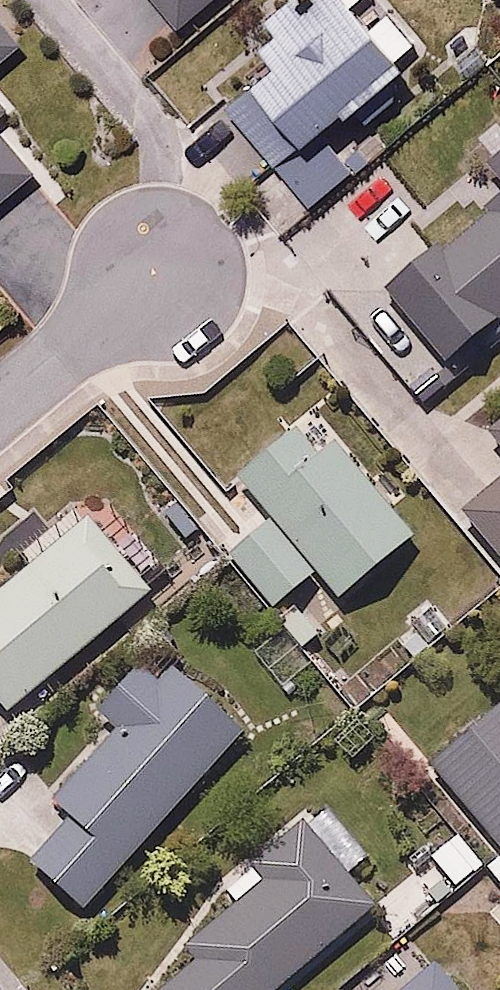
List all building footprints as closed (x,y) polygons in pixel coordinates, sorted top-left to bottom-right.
[(219,0),(144,0),(176,37),(219,0)] [(425,52),(382,0),(282,0),(252,25),(272,50),(217,95),(311,210),(412,126),(381,89),(425,52)] [(30,47),(0,14),(0,73),(30,47)] [(9,116),(0,106),(0,125),(9,116)] [(42,182),(0,134),(0,219),(42,182)] [(477,178),(496,199),(396,287),(466,365),(499,335),(499,157),(477,178)] [(488,400),(499,413),(499,390),(488,400)] [(228,558),(274,615),(319,578),(342,605),(421,540),(319,416),(240,481),(273,521),(228,558)] [(479,441),(499,466),(499,423),(479,441)] [(458,519),(499,569),(499,483),(458,519)] [(142,597),(68,513),(22,554),(34,567),(0,597),(0,709),(7,717),(142,597)] [(96,717),(118,735),(57,810),(72,822),(29,875),(85,920),(237,733),(144,657),(96,717)] [(432,763),(499,851),(499,710),(432,763)] [(375,919),(351,891),(363,881),(305,810),(250,856),(270,881),(189,949),(200,962),(166,989),(289,989),(375,919)] [(487,864),(455,831),(375,909),(407,942),(487,864)] [(348,989),(453,989),(428,960),(392,989),(374,968),(348,989)]
